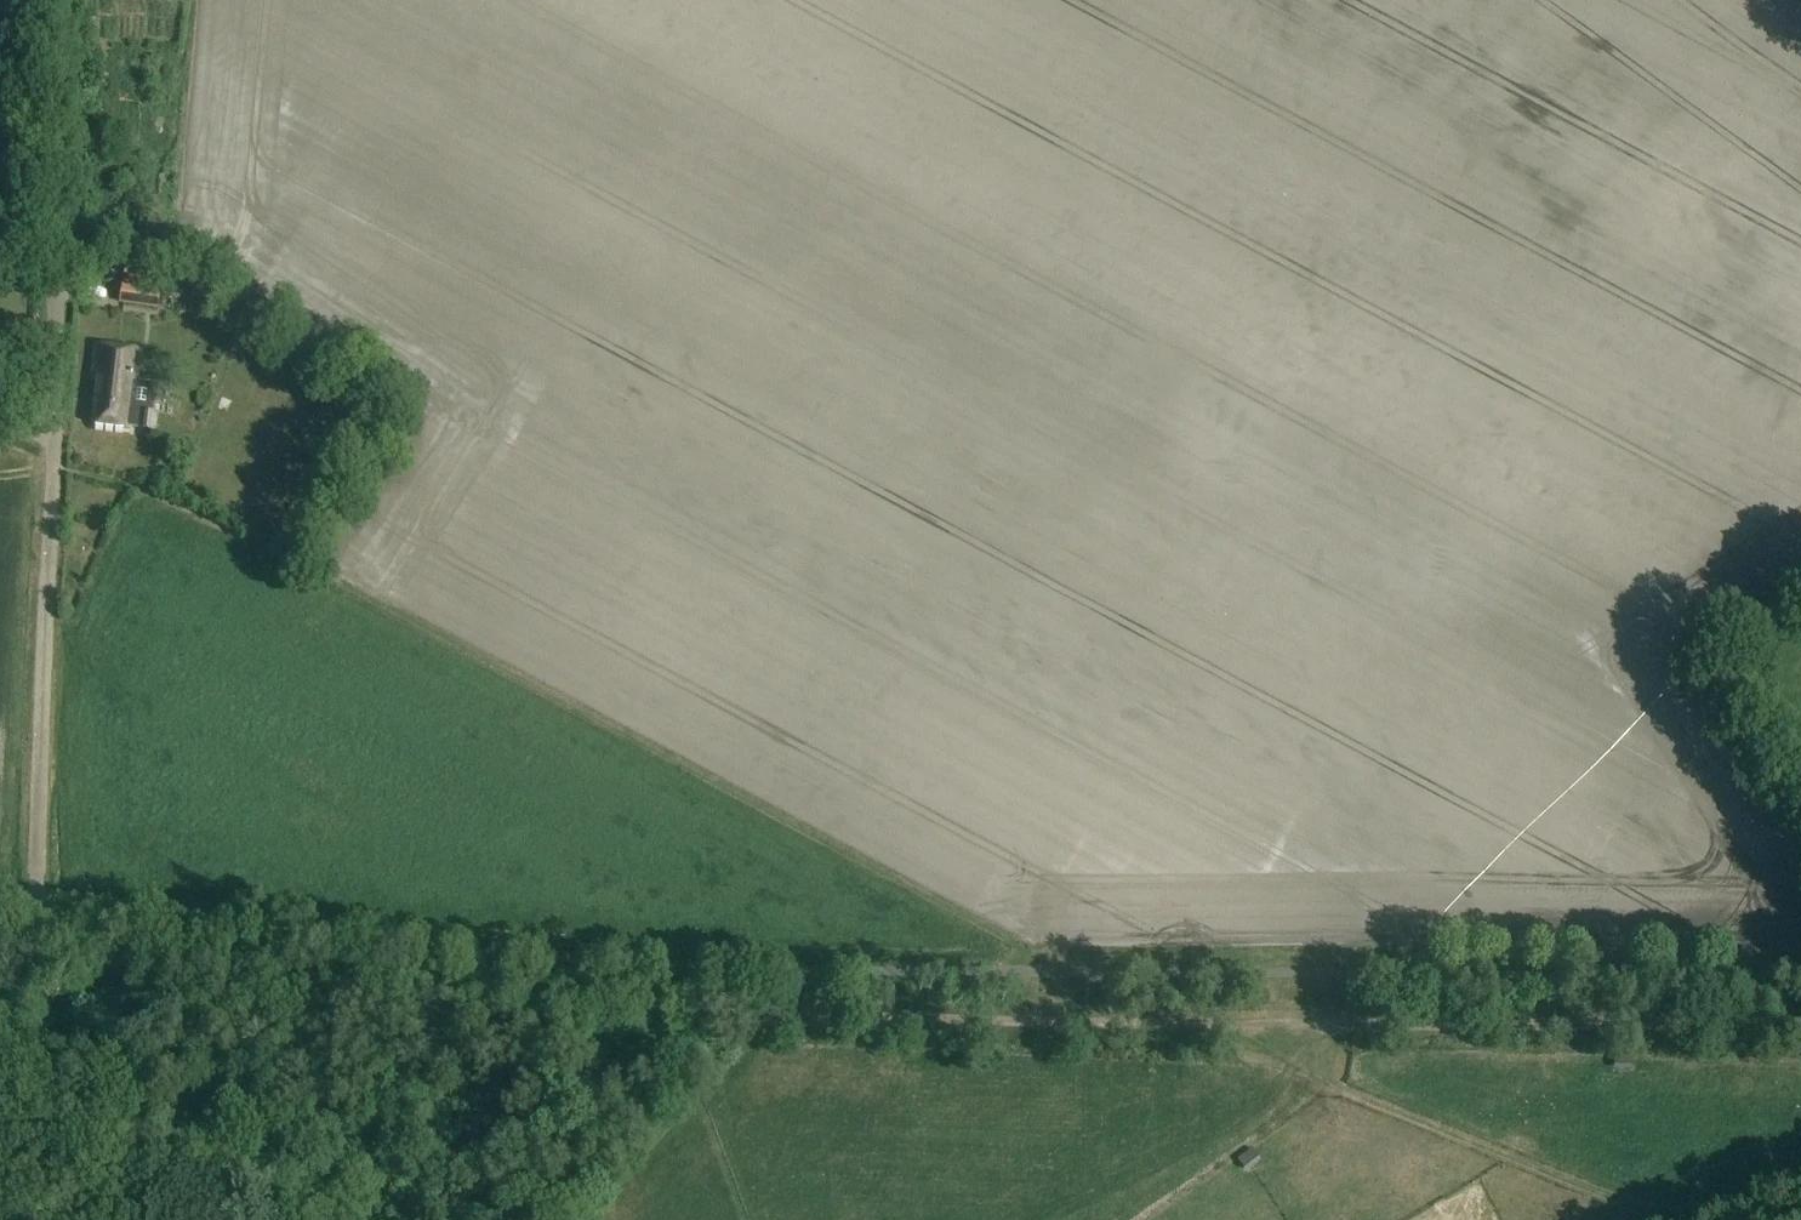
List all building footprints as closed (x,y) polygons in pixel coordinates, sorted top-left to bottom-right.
[(123,276),(119,304),(159,309),(162,280),(123,276)] [(148,385),(137,383),(140,352),(98,347),(94,377),(100,378),(94,426),(131,430),(155,433),(157,416),(145,415),(148,385)]
